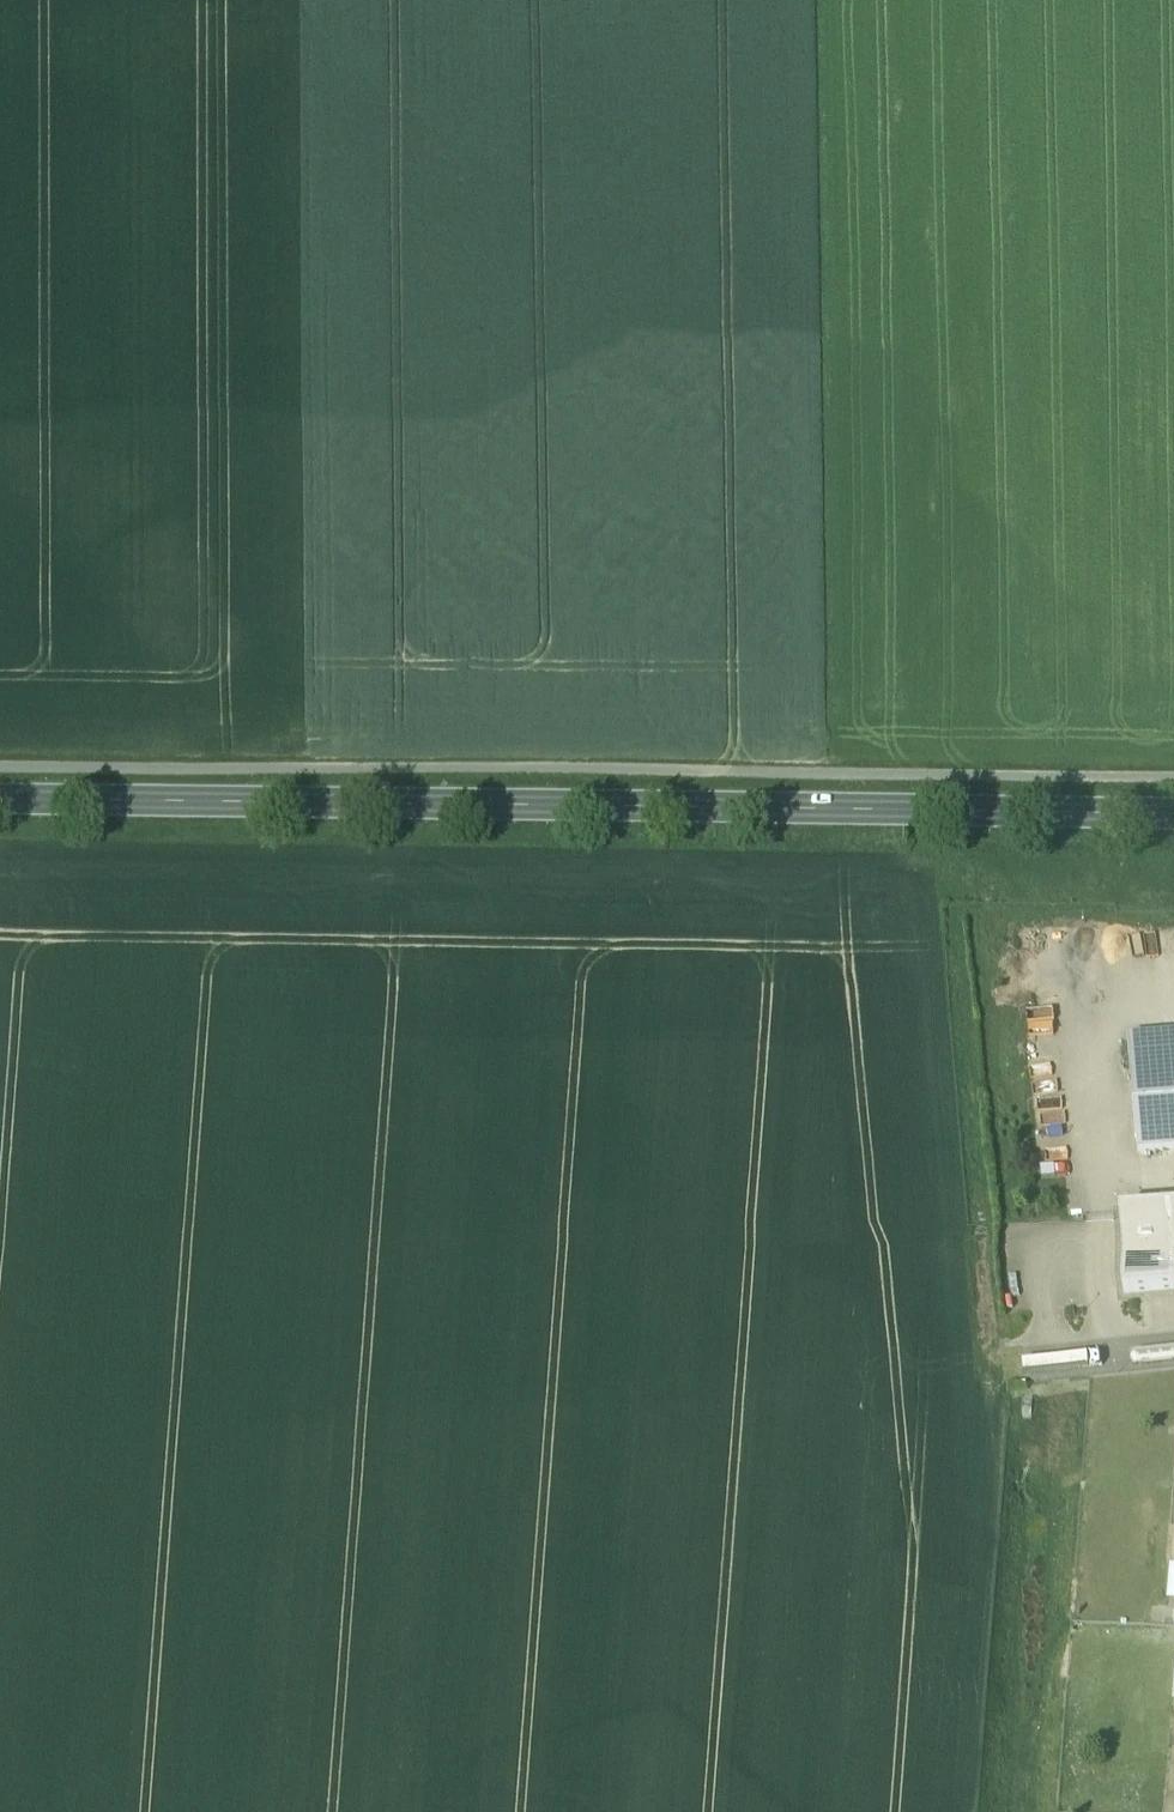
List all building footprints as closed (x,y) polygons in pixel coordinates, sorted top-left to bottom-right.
[(1029,1008),(1030,1033),(1055,1032),(1054,1007),(1029,1008)] [(1129,1041),(1131,1061),(1173,1057),(1173,1037),(1129,1041)] [(1131,1061),(1139,1156),(1173,1153),(1173,1057),(1131,1061)] [(1122,1215),(1132,1335),(1173,1331),(1173,1211),(1122,1215)]
